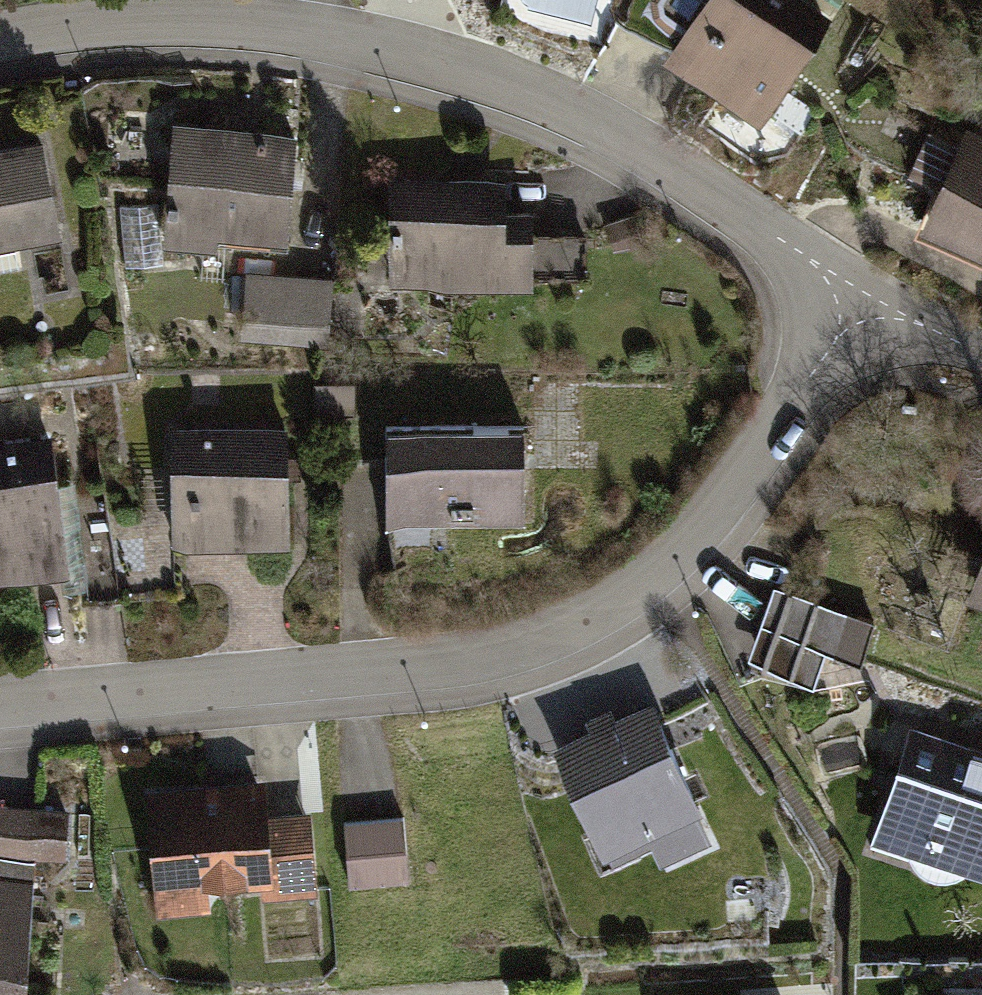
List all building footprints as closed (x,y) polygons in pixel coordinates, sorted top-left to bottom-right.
[(750,124),(839,10),(826,0),(707,0),(663,56),(750,124)] [(290,131),(163,121),(154,238),(281,248),(290,131)] [(957,141),(913,233),(981,265),(981,153),(957,141)] [(0,148),(0,246),(52,236),(35,142),(0,148)] [(491,175),(379,181),(384,292),(527,285),(523,208),(492,209),(491,175)] [(328,285),(245,277),(236,344),(321,351),(328,285)] [(279,428),(163,430),(165,545),(281,544),(279,428)] [(515,429),(377,433),(379,531),(518,528),(515,429)] [(0,440),(0,580),(65,573),(50,434),(0,440)] [(961,605),(981,612),(981,536),(961,605)] [(778,578),(763,652),(829,665),(835,636),(878,644),(886,600),(778,578)] [(638,707),(542,752),(599,872),(642,851),(651,870),(703,846),(638,707)] [(911,734),(869,850),(979,890),(981,881),(981,759),(911,734)] [(260,782),(133,794),(145,925),(212,919),(209,892),(257,888),(259,907),(309,903),(302,821),(264,824),(260,782)] [(398,824),(336,829),(342,890),(403,885),(398,824)] [(21,882),(0,881),(0,994),(15,994),(21,882)]
